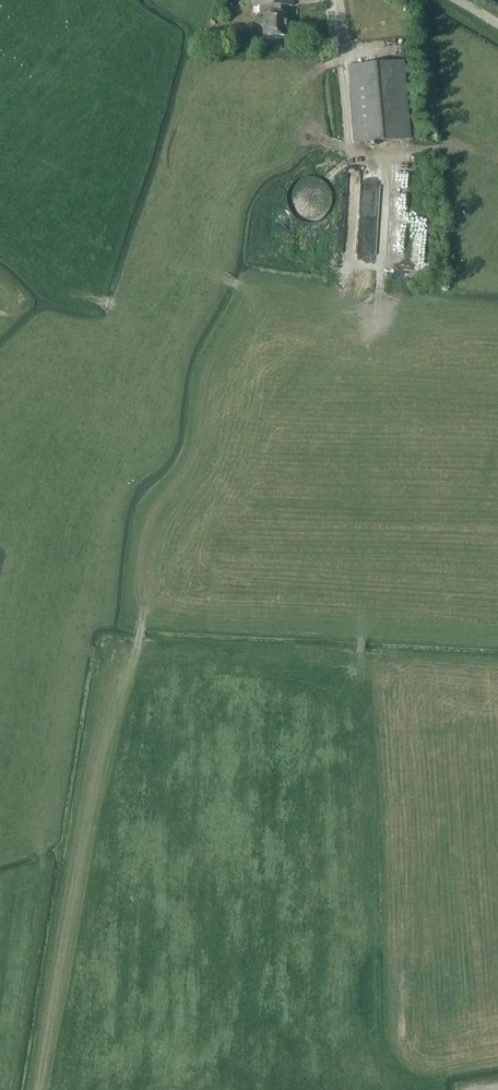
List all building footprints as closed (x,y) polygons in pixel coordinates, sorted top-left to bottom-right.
[(259,13),(263,13),(263,35),(286,35),(286,13),(285,13),(285,5),(292,5),(292,0),(251,0),(251,5),(259,5),(259,13)] [(353,143),(409,138),(402,60),(346,65),(353,143)] [(362,166),(348,166),(347,194),(361,194),(362,166)] [(291,180),(291,218),(329,217),(328,180),(291,180)]
